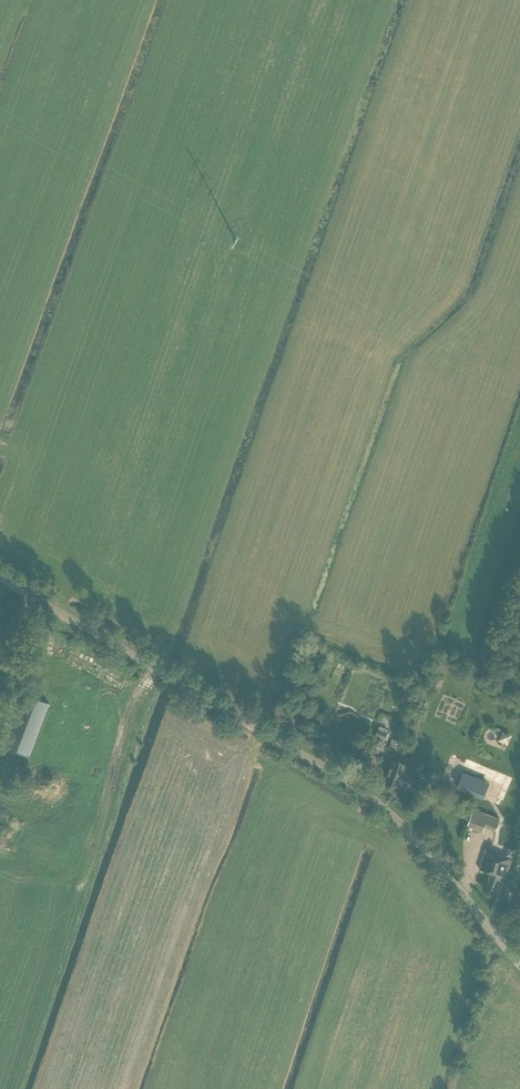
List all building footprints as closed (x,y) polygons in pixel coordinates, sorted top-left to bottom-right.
[(347,666),(338,663),(335,669),(344,673),(347,666)] [(29,757),(50,704),(25,695),(4,748),(29,757)] [(385,740),(388,733),(378,729),(375,736),(385,740)] [(499,740),(510,744),(513,733),(503,730),(499,740)] [(378,753),(383,741),(375,738),(370,750),(378,753)] [(397,750),(400,742),(393,739),(390,748),(397,750)] [(414,790),(419,778),(418,778),(420,773),(408,768),(409,765),(393,759),(384,783),(400,789),(402,785),(414,790)] [(497,831),(501,819),(474,809),(468,826),(482,832),(485,827),(497,831)] [(506,878),(512,858),(486,850),(480,869),(491,873),(486,888),(496,891),(501,876),(506,878)]
